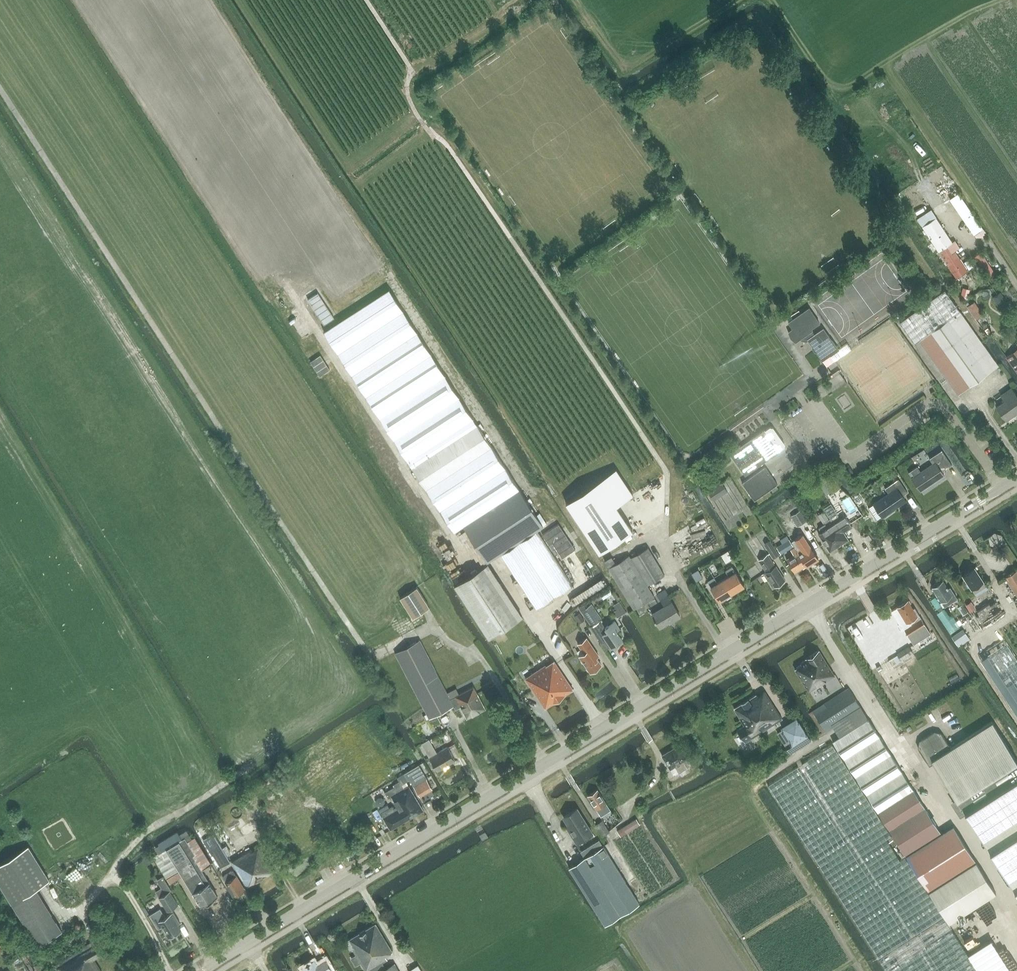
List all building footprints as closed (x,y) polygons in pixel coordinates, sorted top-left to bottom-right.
[(959,190),(951,195),(955,201),(963,196),(959,190)] [(936,217),(923,226),(956,276),(966,269),(950,244),(952,242),(936,217)] [(389,289),(324,331),(366,396),(412,466),(477,424),(431,354),(389,289)] [(914,343),(919,340),(959,311),(944,290),(899,322),(914,343)] [(308,299),(324,324),(334,318),(318,293),(308,299)] [(992,301),(997,313),(1006,309),(1001,297),(992,301)] [(788,330),(789,332),(791,336),(792,338),(795,341),(796,341),(812,330),(811,328),(819,322),(809,308),(788,322),(792,327),(788,330)] [(977,336),(959,311),(919,340),(958,394),(987,373),(966,344),(977,336)] [(837,348),(823,328),(808,339),(813,346),(812,347),(815,351),(816,351),(822,360),(837,350),(837,348)] [(1006,357),(1016,372),(1016,349),(1006,357)] [(330,369),(320,355),(310,361),(320,376),(330,369)] [(1016,412),(1016,396),(1011,388),(1001,395),(1005,401),(997,406),(1007,420),(1016,412)] [(759,414),(767,411),(765,405),(757,407),(759,414)] [(477,424),(412,466),(426,488),(491,446),(477,424)] [(770,427),(765,431),(764,430),(730,454),(745,475),(779,451),(779,450),(784,447),(784,444),(773,428),(770,427)] [(491,446),(426,488),(454,532),(463,526),(519,489),(491,446)] [(942,471),(947,468),(937,453),(929,458),(933,463),(921,472),(919,469),(912,473),(914,476),(912,478),(920,490),(944,474),(942,471)] [(754,500),(771,489),(778,484),(765,466),(742,483),(754,500)] [(616,469),(566,502),(599,552),(632,530),(616,505),(633,494),(616,469)] [(832,491),(840,486),(831,472),(824,477),(832,491)] [(868,508),(876,520),(905,500),(902,495),(907,492),(898,479),(885,488),(889,493),(868,508)] [(714,500),(727,492),(721,483),(708,491),(714,500)] [(519,489),(463,526),(487,562),(500,553),(536,530),(543,525),(519,489)] [(801,509),(792,515),(798,526),(807,521),(801,509)] [(818,514),(823,523),(829,519),(823,511),(818,514)] [(828,526),(827,527),(839,545),(848,539),(843,532),(853,526),(845,514),(839,518),(837,516),(831,519),(832,521),(827,524),(828,526)] [(536,530),(500,553),(536,608),(571,584),(556,562),(575,549),(559,523),(539,536),(536,530)] [(717,540),(707,523),(673,544),(683,561),(717,540)] [(827,527),(825,523),(818,528),(821,531),(818,533),(830,551),(839,545),(827,527)] [(770,541),(764,545),(773,558),(778,554),(770,541)] [(799,544),(795,547),(806,565),(807,566),(818,558),(810,546),(803,550),(799,544)] [(806,565),(795,547),(791,549),(795,555),(787,560),(795,572),(806,565)] [(631,558),(648,586),(665,576),(647,548),(631,558)] [(726,561),(733,557),(728,549),(721,553),(726,561)] [(654,596),(648,586),(631,558),(629,555),(615,564),(611,556),(605,561),(609,568),(608,568),(633,609),(654,596)] [(775,586),(785,580),(776,566),(775,566),(767,555),(759,560),(767,572),(764,574),(768,580),(770,579),(775,586)] [(723,579),(732,593),(744,586),(735,571),(735,572),(732,566),(726,570),(729,576),(723,579)] [(975,593),(987,585),(975,566),(963,574),(968,581),(966,582),(969,587),(971,586),(975,593)] [(1006,577),(1016,594),(1016,569),(1006,577)] [(470,574),(454,585),(459,593),(476,583),(470,574)] [(719,601),(732,593),(723,579),(717,582),(714,577),(708,581),(711,586),(719,601)] [(958,598),(951,587),(949,588),(944,580),(939,583),(937,582),(934,584),(934,586),(932,588),(942,602),(945,606),(958,598)] [(417,586),(399,598),(412,618),(430,607),(417,586)] [(673,620),(680,616),(671,602),(667,596),(660,600),(664,606),(652,614),(660,627),(673,619),(673,620)] [(914,644),(931,634),(915,607),(913,608),(909,600),(897,607),(907,624),(910,622),(912,625),(905,629),(914,644)] [(591,604),(581,611),(590,625),(590,626),(594,632),(601,642),(606,639),(611,647),(622,639),(616,630),(620,628),(614,620),(605,627),(604,625),(600,619),(601,619),(591,604)] [(596,670),(596,668),(601,665),(596,657),(598,655),(586,638),(578,643),(584,653),(579,656),(590,672),(592,671),(593,671),(596,670)] [(420,639),(395,653),(430,718),(454,705),(451,698),(441,681),(427,653),(420,639)] [(979,658),(1016,716),(1016,658),(1006,641),(979,658)] [(909,646),(897,653),(901,660),(913,652),(909,646)] [(819,650),(806,658),(806,659),(821,683),(834,675),(819,650)] [(889,665),(899,659),(896,653),(886,659),(889,665)] [(821,683),(806,659),(800,663),(801,665),(795,669),(809,691),(821,683)] [(545,708),(573,689),(554,661),(547,666),(546,665),(526,678),(545,708)] [(474,687),(451,698),(454,705),(456,708),(461,706),(467,718),(485,708),(477,693),(474,687)] [(861,707),(849,687),(812,710),(813,711),(825,730),(861,707)] [(737,730),(745,743),(783,719),(765,691),(757,696),(756,694),(734,708),(744,725),(737,730)] [(796,717),(782,727),(791,741),(785,745),(790,754),(811,740),(796,717)] [(869,718),(833,741),(834,743),(879,813),(915,790),(869,718)] [(950,748),(933,759),(934,762),(991,851),(1016,835),(1016,761),(992,722),(950,748)] [(933,759),(950,748),(941,733),(934,730),(918,740),(918,747),(929,765),(934,762),(933,759)] [(437,752),(433,746),(429,738),(422,743),(438,771),(455,760),(447,747),(437,752)] [(879,813),(834,743),(768,786),(886,970),(979,970),(949,923),(928,890),(906,855),(902,857),(898,851),(902,849),(879,813)] [(684,761),(688,759),(680,744),(662,755),(674,774),(679,771),(679,772),(687,767),(684,761)] [(432,789),(426,777),(418,764),(403,773),(404,774),(407,780),(411,778),(414,784),(413,784),(420,796),(432,789)] [(397,778),(399,781),(393,785),(394,787),(385,792),(389,798),(392,796),(398,806),(397,807),(396,807),(394,808),(393,806),(381,813),(384,818),(391,829),(423,810),(409,786),(404,788),(402,785),(408,781),(407,780),(404,774),(397,778)] [(601,816),(612,810),(599,789),(588,796),(601,816)] [(902,857),(906,855),(942,833),(915,790),(879,813),(902,849),(898,851),(902,857)] [(234,806),(229,811),(234,816),(239,811),(234,806)] [(564,817),(572,828),(569,830),(577,842),(593,832),(578,808),(564,817)] [(621,836),(640,824),(636,818),(617,830),(621,836)] [(58,837),(68,833),(63,819),(53,823),(58,837)] [(603,835),(610,831),(603,821),(596,825),(603,835)] [(953,825),(942,833),(906,855),(928,890),(976,860),(953,825)] [(178,831),(158,844),(162,851),(153,856),(167,879),(180,871),(201,905),(218,895),(202,870),(211,865),(194,837),(193,838),(187,830),(180,834),(178,831)] [(991,851),(1016,892),(1016,835),(991,851)] [(219,843),(217,845),(211,849),(222,867),(230,861),(219,843)] [(610,854),(604,845),(569,867),(605,925),(640,903),(610,854)] [(38,946),(62,931),(36,888),(50,880),(29,846),(0,864),(0,884),(38,946)] [(247,887),(275,870),(260,846),(252,850),(251,849),(231,861),(247,887)] [(928,890),(949,923),(996,892),(976,860),(928,890)] [(233,870),(223,876),(226,881),(225,882),(234,895),(245,889),(233,870)] [(159,897),(168,911),(178,904),(169,891),(159,897)] [(142,904),(148,913),(162,905),(156,896),(142,904)] [(180,922),(173,912),(165,916),(160,908),(150,914),(158,928),(162,926),(169,937),(181,929),(178,924),(180,922)] [(372,970),(381,970),(386,968),(383,963),(388,960),(386,955),(393,951),(376,923),(347,940),(349,942),(347,943),(351,950),(353,949),(366,970),(369,970),(371,969),(372,970)] [(55,965),(59,970),(102,970),(94,959),(102,954),(93,941),(55,965)] [(333,970),(328,962),(319,968),(315,960),(303,967),(305,970),(330,970),(333,970)] [(381,970),(400,970),(395,963),(386,968),(381,970)] [(420,963),(410,969),(411,970),(425,970),(420,963)]
